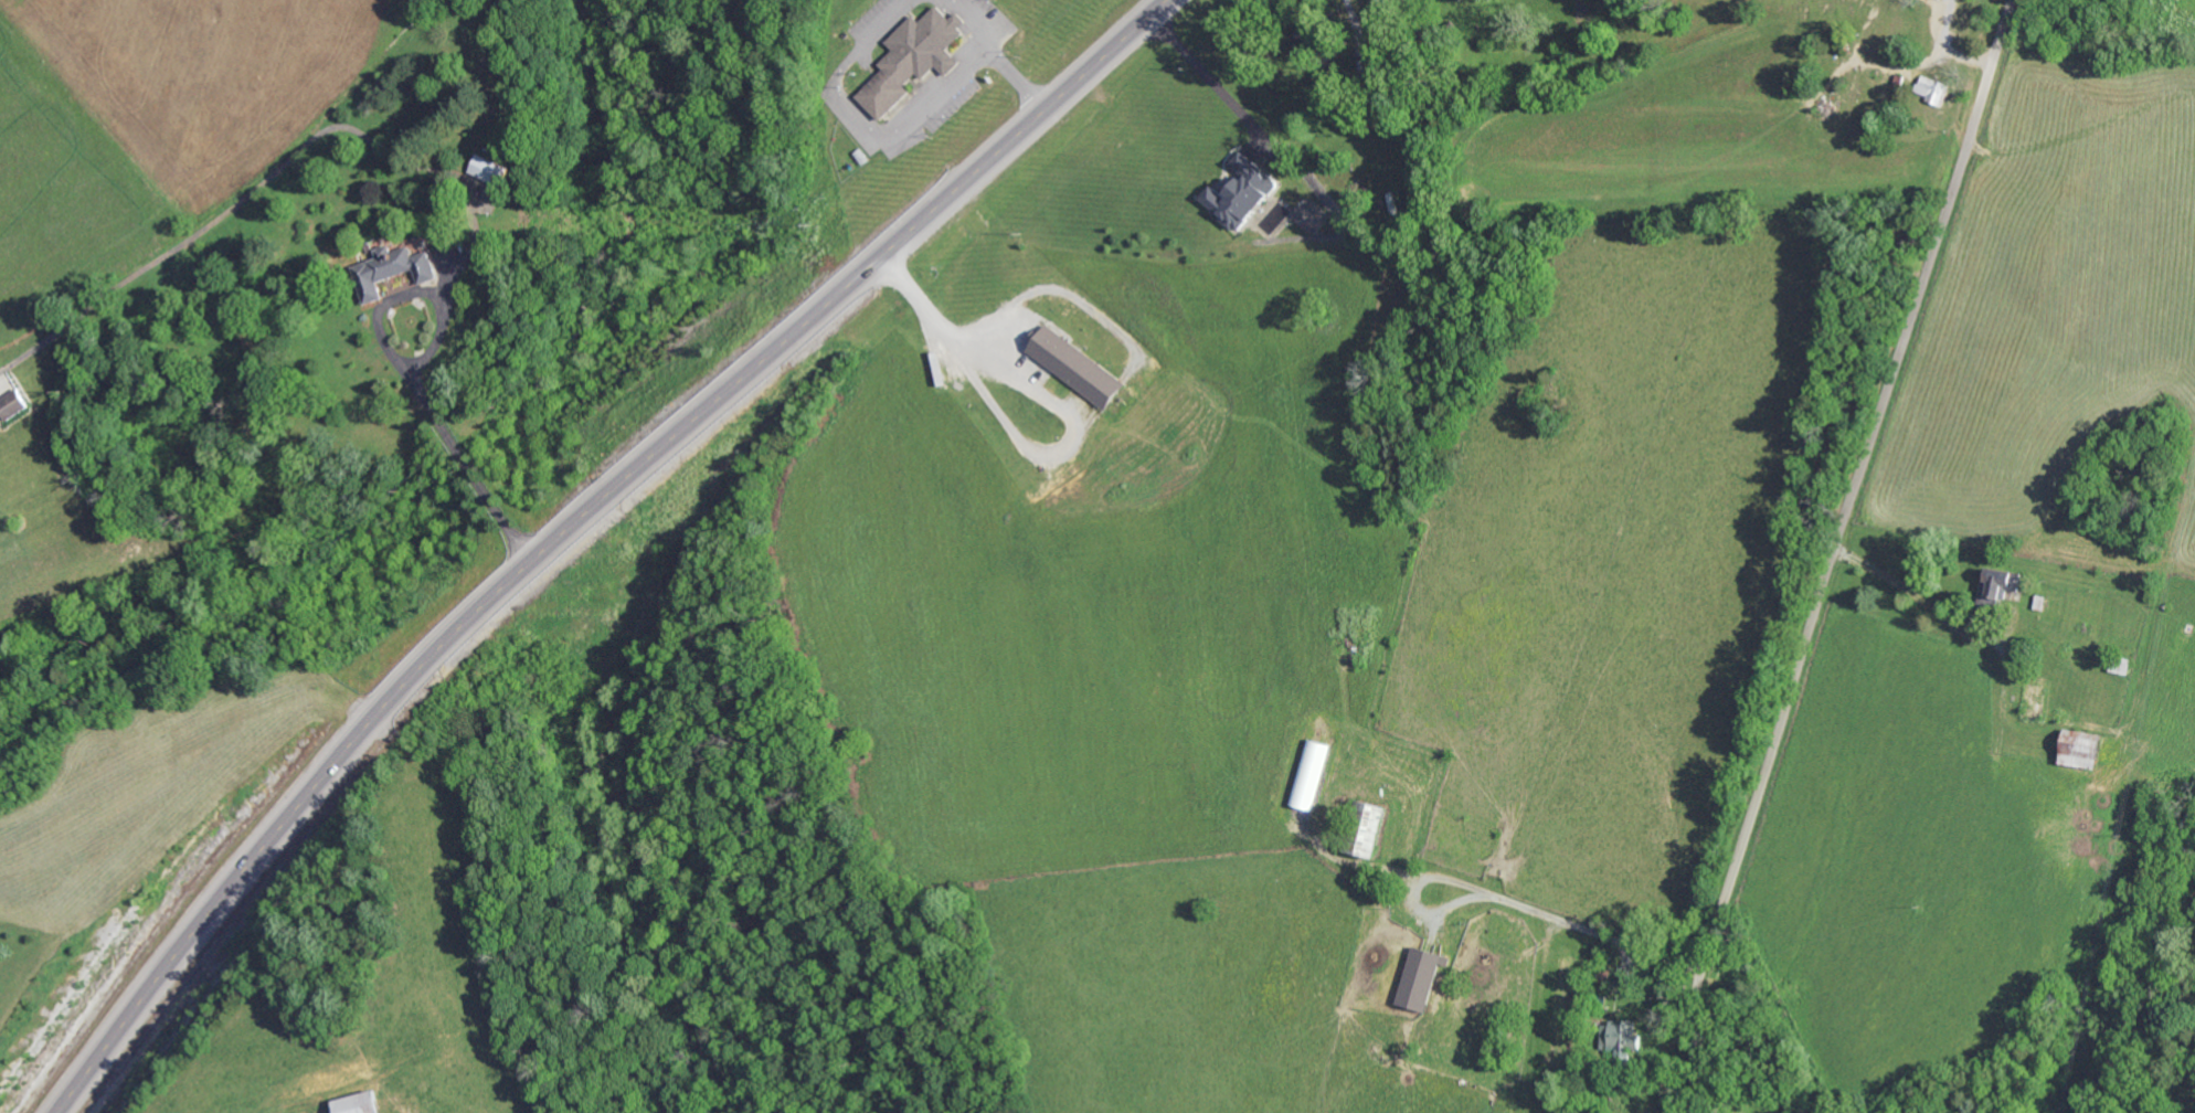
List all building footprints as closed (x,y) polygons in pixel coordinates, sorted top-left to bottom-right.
[(881,120),(911,92),(905,85),(918,73),(923,78),(937,65),(946,75),(961,62),(948,48),(965,32),(960,27),(967,21),(958,12),(951,18),(939,4),(921,21),(915,15),(886,41),(894,50),(879,64),(884,69),(857,95),(881,120)] [(1949,82),(1924,76),(1919,97),(1944,103),(1949,82)] [(1281,183),(1242,151),(1230,165),(1245,177),(1229,197),(1212,184),(1200,199),(1241,233),(1281,183)] [(513,168),(478,153),(471,172),(505,186),(513,168)] [(438,277),(429,250),(414,255),(410,246),(390,253),(388,244),(374,249),(376,257),(353,265),(365,305),(384,298),(379,281),(416,269),(420,283),(438,277)] [(1129,382),(1047,326),(1028,353),(1109,410),(1129,382)] [(33,408),(22,388),(0,399),(0,404),(9,420),(33,408)] [(1987,568),(1984,596),(2008,599),(2009,590),(2023,591),(2025,572),(1987,568)] [(2110,741),(2071,733),(2065,763),(2103,771),(2110,741)] [(1313,811),(1330,744),(1308,738),(1291,805),(1313,811)] [(1393,809),(1370,804),(1366,819),(1369,819),(1361,855),(1382,859),(1393,809)] [(1455,956),(1418,944),(1400,1001),(1430,1011),(1445,963),(1452,965),(1455,956)] [(339,1112),(385,1112),(378,1088),(335,1099),(339,1112)]
